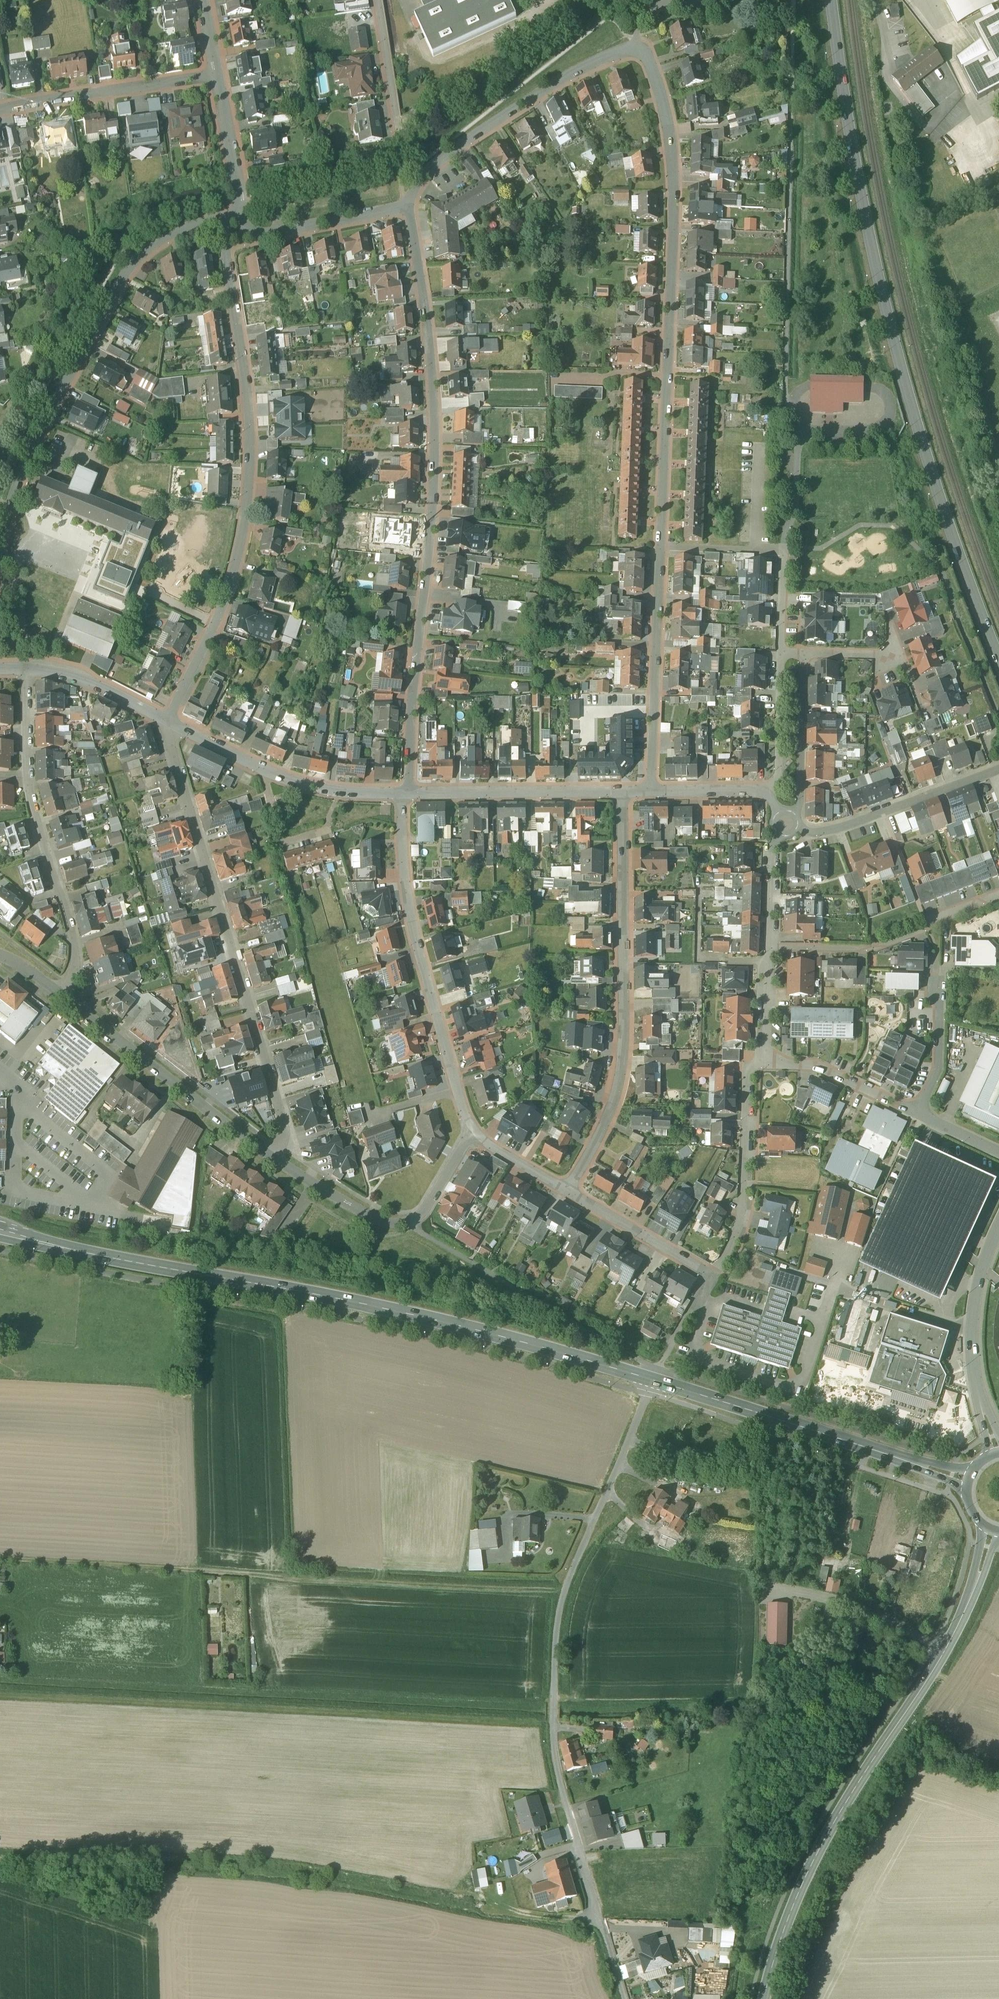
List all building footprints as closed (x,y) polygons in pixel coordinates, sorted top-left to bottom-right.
[(171,6),(172,9),(184,6),(183,0),(170,0),(171,6)] [(227,4),(229,16),(251,12),(249,0),(226,0),(227,4)] [(345,1),(346,12),(369,10),(369,0),(361,0),(345,1)] [(427,12),(416,17),(434,56),(517,18),(509,0),(421,0),(427,12)] [(948,5),(958,24),(980,13),(998,3),(998,0),(945,0),(948,5)] [(980,13),(983,18),(973,25),(980,40),(956,57),(975,97),(998,85),(998,3),(980,13)] [(184,6),(172,9),(171,6),(162,8),(165,25),(173,24),(175,34),(188,32),(189,31),(188,23),(189,23),(186,6),(184,6)] [(898,6),(890,7),(892,20),(900,19),(898,6)] [(247,24),(231,27),(234,47),(243,45),(243,48),(248,47),(248,44),(251,44),(249,32),(247,25),(247,24)] [(255,24),(247,25),(249,32),(257,31),(256,24),(255,24)] [(692,25),(671,30),(677,52),(685,50),(697,46),(698,46),(692,25)] [(364,30),(349,32),(353,53),(366,51),(363,33),(364,33),(364,30)] [(188,32),(175,34),(177,45),(190,42),(188,32)] [(30,36),(23,37),(26,53),(33,52),(31,40),(30,36)] [(49,37),(31,40),(33,52),(51,49),(49,37)] [(123,37),(113,38),(114,46),(113,46),(114,55),(111,55),(114,72),(135,68),(133,52),(130,53),(128,44),(124,45),(123,37)] [(274,41),(256,44),(257,52),(275,49),(274,41)] [(177,45),(169,46),(172,60),(178,59),(180,68),(194,66),(193,58),(195,58),(193,42),(190,42),(177,45)] [(697,46),(685,50),(687,56),(699,53),(697,46)] [(933,49),(894,79),(904,93),(916,84),(943,63),(933,49)] [(712,51),(700,54),(702,61),(715,58),(712,51)] [(368,56),(350,58),(351,65),(352,70),(370,67),(368,56)] [(254,57),(237,60),(240,80),(241,80),(242,85),(255,83),(258,82),(257,81),(257,77),(256,67),(255,67),(254,57)] [(84,58),(49,64),(52,82),(87,76),(84,58)] [(698,62),(682,66),(687,87),(704,82),(698,62)] [(370,67),(352,70),(351,65),(336,67),(336,68),(340,67),(342,79),(350,78),(352,91),(351,92),(352,99),(364,97),(364,96),(373,95),(370,75),(371,75),(370,67)] [(31,67),(10,71),(13,88),(34,85),(31,67)] [(110,67),(98,68),(100,80),(112,78),(110,67)] [(626,73),(609,79),(616,98),(617,98),(618,101),(626,98),(625,95),(632,93),(626,73)] [(270,79),(257,81),(258,82),(255,83),(256,90),(272,87),(270,79)] [(601,104),(593,84),(577,91),(585,110),(586,110),(588,114),(595,110),(594,107),(601,104)] [(936,109),(916,84),(904,93),(924,118),(936,109)] [(632,93),(625,95),(626,98),(628,105),(636,102),(632,93)] [(260,94),(243,97),(248,120),(249,124),(257,123),(256,118),(264,117),(260,94)] [(706,99),(688,101),(691,122),(699,121),(700,126),(707,125),(707,126),(719,125),(717,108),(707,109),(706,99)] [(563,100),(548,107),(556,125),(557,126),(564,123),(565,126),(567,127),(574,124),(573,122),(572,120),(572,119),(563,100)] [(636,102),(628,105),(630,111),(641,108),(639,101),(636,102)] [(373,102),(357,105),(359,116),(375,114),(373,102)] [(131,103),(117,104),(118,116),(132,115),(131,103)] [(608,103),(601,106),(606,117),(612,114),(608,103)] [(199,109),(177,112),(176,104),(161,107),(163,119),(170,118),(171,123),(169,123),(169,127),(171,126),(173,138),(184,136),(186,144),(203,142),(204,148),(205,148),(202,131),(204,131),(203,121),(201,121),(199,109)] [(425,107),(415,112),(418,117),(428,112),(425,107)] [(753,111),(736,116),(739,128),(757,123),(753,111)] [(359,116),(357,116),(358,123),(356,123),(356,125),(354,125),(354,128),(353,129),(354,131),(354,132),(354,133),(355,135),(356,136),(358,136),(358,138),(360,137),(361,144),(381,141),(377,113),(375,114),(359,116)] [(104,116),(84,119),(86,136),(98,134),(99,136),(106,135),(106,140),(116,139),(114,124),(105,125),(104,116)] [(155,116),(126,120),(130,150),(159,146),(155,116)] [(543,139),(533,121),(519,129),(524,136),(530,147),(543,139)] [(57,124),(44,126),(47,143),(45,143),(45,145),(47,144),(48,149),(58,147),(58,146),(64,145),(63,142),(72,140),(71,133),(72,133),(71,129),(70,129),(69,123),(57,126),(57,124)] [(564,123),(557,126),(562,137),(557,140),(561,148),(572,141),(565,128),(565,126),(564,123)] [(556,125),(547,130),(553,142),(557,140),(562,137),(557,126),(556,125)] [(15,126),(6,128),(9,143),(18,141),(15,126)] [(32,129),(20,131),(22,143),(34,141),(32,129)] [(272,131),(250,134),(254,153),(276,149),(272,131)] [(731,131),(712,132),(711,141),(719,142),(731,141),(731,131)] [(524,136),(517,140),(523,151),(530,147),(524,136)] [(711,141),(694,140),(693,158),(710,159),(711,141)] [(719,142),(711,141),(710,159),(718,159),(719,142)] [(516,161),(504,143),(491,151),(497,159),(492,162),(498,172),(503,169),(505,168),(506,169),(514,164),(513,163),(516,161)] [(585,155),(591,164),(598,159),(592,150),(585,155)] [(623,154),(617,155),(616,150),(609,152),(610,157),(609,157),(611,164),(625,161),(623,154)] [(650,155),(633,159),(635,159),(637,170),(626,172),(628,181),(637,179),(655,176),(650,155)] [(284,156),(270,158),(271,166),(286,163),(284,156)] [(759,156),(749,159),(752,167),(761,165),(759,156)] [(710,159),(693,158),(692,175),(710,176),(713,176),(714,171),(710,171),(710,159)] [(633,159),(628,160),(629,164),(625,165),(626,172),(637,170),(635,159),(633,159)] [(527,165),(521,169),(528,180),(534,176),(527,165)] [(505,198),(487,169),(481,173),(487,182),(499,202),(505,198)] [(445,205),(457,225),(499,202),(487,182),(481,173),(481,172),(473,177),(478,187),(445,205)] [(730,173),(718,173),(718,183),(730,183),(730,173)] [(730,183),(718,183),(713,183),(712,190),(717,191),(717,193),(729,193),(730,183)] [(23,187),(16,188),(19,199),(26,198),(23,187)] [(709,189),(692,188),(691,206),(709,207),(709,196),(709,189)] [(629,192),(614,192),(614,201),(619,201),(619,199),(629,199),(629,192)] [(736,197),(709,196),(709,207),(717,207),(735,208),(736,197)] [(658,197),(640,198),(640,212),(638,212),(638,219),(640,219),(640,220),(658,220),(658,197)] [(457,225),(445,205),(433,206),(437,260),(460,258),(457,225)] [(709,207),(691,206),(690,223),(708,224),(709,207)] [(717,207),(709,207),(708,224),(713,224),(714,214),(717,214),(717,207)] [(0,211),(0,218),(3,218),(4,218),(9,217),(8,210),(0,211)] [(0,218),(0,245),(8,243),(7,237),(8,237),(7,234),(14,233),(13,226),(16,225),(15,219),(4,221),(4,218),(3,218),(0,218)] [(732,221),(716,221),(715,231),(727,231),(732,232),(732,221)] [(399,230),(382,233),(386,253),(403,250),(399,230)] [(727,231),(715,231),(715,240),(727,241),(727,231)] [(658,234),(642,233),(641,253),(657,254),(658,234)] [(365,236),(350,239),(350,240),(344,241),(346,253),(353,252),(354,257),(369,254),(365,236)] [(713,237),(690,236),(689,254),(707,254),(707,247),(713,247),(713,237)] [(332,243),(315,246),(317,257),(315,257),(317,267),(336,263),(332,243)] [(298,250),(280,253),(281,260),(277,261),(280,273),(284,273),(284,274),(288,273),(289,278),(289,279),(293,279),(295,280),(296,278),(299,277),(299,276),(303,276),(302,270),(298,250)] [(210,253),(194,255),(195,262),(197,262),(198,272),(197,273),(200,290),(194,291),(195,298),(210,296),(208,281),(214,280),(210,253)] [(707,254),(689,254),(688,271),(706,272),(707,254)] [(68,256),(66,256),(66,257),(64,257),(62,260),(63,264),(66,266),(68,266),(70,266),(72,262),(75,262),(74,258),(71,258),(68,256)] [(178,257),(161,262),(167,284),(183,280),(184,280),(182,272),(178,257)] [(264,257),(247,260),(251,282),(249,283),(251,296),(264,294),(261,280),(268,279),(264,257)] [(7,283),(8,291),(30,287),(26,271),(19,272),(19,271),(18,271),(16,259),(8,261),(0,262),(0,284),(7,283)] [(318,284),(315,267),(308,269),(311,286),(318,284)] [(374,287),(398,283),(396,268),(367,273),(369,288),(374,287)] [(724,268),(714,268),(714,279),(724,279),(724,272),(724,268)] [(461,269),(444,269),(445,290),(454,290),(462,290),(461,269)] [(657,270),(641,269),(640,278),(639,287),(640,288),(640,289),(642,289),(654,289),(656,289),(657,270)] [(724,279),(714,279),(713,288),(723,288),(724,279)] [(312,295),(310,281),(303,283),(305,296),(312,295)] [(398,283),(374,287),(377,303),(393,300),(403,299),(403,298),(400,283),(398,283)] [(277,294),(275,284),(268,286),(270,296),(277,294)] [(705,285),(688,284),(687,302),(705,302),(705,285)] [(597,296),(610,297),(611,289),(598,288),(597,296)] [(157,301),(140,291),(132,304),(149,315),(157,301)] [(0,299),(0,306),(12,304),(11,297),(0,299)] [(403,299),(393,300),(394,306),(406,305),(405,298),(403,298),(403,299)] [(705,302),(687,302),(686,319),(704,320),(705,302)] [(166,305),(158,306),(160,318),(167,317),(166,305)] [(655,305),(638,305),(637,315),(625,315),(625,325),(654,326),(655,305)] [(462,306),(445,306),(446,328),(463,328),(463,326),(462,306)] [(410,310),(394,312),(397,333),(398,333),(398,336),(406,336),(405,332),(412,331),(410,310)] [(220,315),(204,317),(206,327),(221,325),(220,315)] [(729,318),(712,317),(711,327),(712,327),(728,327),(729,318)] [(276,325),(265,327),(266,332),(283,330),(281,318),(275,319),(276,325)] [(140,329),(123,320),(116,334),(117,335),(116,337),(122,341),(124,338),(133,343),(135,338),(138,340),(140,335),(137,334),(140,329)] [(221,325),(206,327),(207,337),(223,335),(221,325)] [(476,325),(463,326),(463,328),(464,336),(477,336),(476,325)] [(728,327),(712,327),(711,336),(733,337),(733,328),(728,327)] [(309,328),(295,330),(296,338),(310,336),(309,328)] [(703,333),(686,332),(685,350),(703,350),(703,340),(703,333)] [(223,335),(207,337),(209,347),(224,345),(223,335)] [(273,337),(257,339),(259,352),(275,350),(285,349),(283,336),(273,337)] [(396,337),(381,339),(381,346),(397,344),(396,337)] [(714,340),(703,340),(703,350),(714,351),(714,340)] [(479,341),(464,342),(464,343),(449,343),(449,354),(448,354),(448,362),(450,361),(450,363),(466,363),(466,352),(470,352),(470,355),(479,355),(479,354),(479,341)] [(498,341),(479,341),(479,354),(499,353),(498,341)] [(653,344),(635,343),(635,344),(634,344),(634,352),(620,352),(620,365),(634,366),(634,367),(652,368),(653,344)] [(224,345),(209,347),(210,357),(226,354),(224,345)] [(124,353),(110,346),(106,352),(120,360),(124,353)] [(415,348),(397,349),(398,359),(387,360),(388,374),(402,373),(402,374),(414,373),(414,370),(416,369),(415,348)] [(275,350),(259,352),(260,365),(276,363),(275,350)] [(703,350),(685,350),(685,367),(702,368),(703,350)] [(226,354),(210,357),(212,367),(227,365),(226,354)] [(123,373),(102,361),(93,377),(94,377),(93,380),(98,383),(99,381),(114,389),(119,380),(123,373)] [(276,363),(260,365),(262,378),(269,377),(270,384),(279,383),(280,383),(279,376),(278,376),(276,363)] [(466,363),(450,363),(451,372),(467,372),(466,363)] [(720,363),(710,363),(710,375),(720,375),(720,363)] [(159,381),(140,371),(132,385),(135,387),(150,395),(159,381)] [(402,373),(388,374),(385,374),(385,381),(402,380),(402,374),(402,373)] [(466,377),(449,378),(451,398),(468,397),(466,377)] [(183,378),(171,379),(173,398),(185,397),(183,378)] [(229,379),(207,381),(207,382),(205,382),(206,399),(210,398),(210,406),(207,407),(207,416),(219,415),(232,414),(229,379)] [(863,380),(812,379),(812,412),(843,413),(843,403),(863,403),(863,380)] [(119,380),(115,388),(122,393),(127,384),(119,380)] [(644,384),(626,383),(624,414),(642,415),(644,384)] [(710,387),(692,386),(690,417),(708,418),(710,387)] [(150,395),(135,387),(130,396),(145,405),(150,395)] [(405,387),(383,388),(384,401),(393,401),(393,398),(401,397),(402,410),(411,409),(418,408),(417,391),(407,392),(406,388),(409,388),(409,387),(405,387)] [(556,399),(604,400),(604,387),(556,387),(556,399)] [(279,398),(264,398),(265,419),(268,419),(268,424),(277,423),(277,419),(280,419),(279,398)] [(120,401),(116,409),(128,413),(131,405),(120,401)] [(101,415),(77,404),(69,422),(93,433),(101,415)] [(401,412),(392,412),(392,410),(386,410),(387,418),(403,418),(404,418),(403,412),(401,412)] [(114,420),(128,425),(131,419),(116,414),(114,420)] [(474,414),(456,414),(456,423),(455,423),(454,434),(464,434),(473,435),(473,434),(474,414)] [(642,415),(624,414),(623,445),(641,446),(642,415)] [(708,418),(690,417),(689,448),(707,449),(708,418)] [(417,426),(400,426),(400,448),(419,448),(419,438),(417,438),(417,426)] [(219,427),(217,427),(217,434),(217,439),(233,439),(233,427),(231,427),(219,427)] [(524,444),(524,437),(529,437),(529,429),(518,429),(518,444),(524,444)] [(110,439),(99,434),(96,439),(107,444),(110,439)] [(483,434),(473,434),(473,435),(464,434),(463,445),(483,445),(483,434)] [(233,439),(217,439),(217,451),(233,451),(233,439)] [(641,446),(623,445),(622,476),(640,477),(641,446)] [(707,449),(689,448),(688,479),(706,480),(707,449)] [(233,451),(217,451),(217,464),(233,464),(233,451)] [(287,457),(269,456),(267,478),(286,479),(286,470),(285,470),(285,457),(287,457)] [(471,456),(455,456),(454,469),(470,470),(471,456)] [(419,459),(401,459),(401,469),(380,468),(380,483),(395,483),(400,483),(400,484),(415,484),(415,485),(418,485),(419,459)] [(470,470),(454,469),(454,482),(470,483),(470,470)] [(96,478),(78,471),(70,492),(41,480),(33,500),(46,505),(44,511),(61,518),(63,512),(128,539),(111,581),(128,588),(145,546),(147,546),(155,526),(87,499),(96,478)] [(217,473),(210,473),(209,473),(208,499),(226,499),(228,474),(217,473)] [(640,477),(622,476),(621,507),(639,508),(640,477)] [(706,480),(688,479),(686,510),(704,511),(706,480)] [(470,483),(454,482),(453,496),(469,496),(470,483)] [(415,484),(400,484),(400,483),(395,483),(395,491),(396,491),(396,501),(396,505),(402,505),(406,505),(406,503),(415,504),(415,485),(415,484)] [(285,491),(268,489),(266,504),(268,504),(267,520),(286,522),(288,505),(298,506),(300,496),(284,494),(285,491)] [(469,496),(453,496),(452,509),(468,510),(469,496)] [(396,501),(384,500),(384,513),(401,515),(402,505),(396,505),(396,501)] [(639,508),(621,507),(619,538),(637,539),(639,508)] [(468,510),(452,509),(452,516),(468,518),(468,510)] [(704,511),(686,510),(685,541),(703,542),(704,511)] [(379,518),(364,516),(362,529),(377,531),(379,518)] [(397,533),(414,535),(415,521),(379,517),(379,518),(377,531),(397,533)] [(475,524),(460,522),(459,530),(458,530),(450,529),(448,548),(467,550),(468,540),(473,540),(475,524)] [(297,530),(287,529),(285,536),(296,538),(297,530)] [(282,535),(265,531),(260,553),(263,553),(263,554),(269,556),(270,555),(278,557),(282,535)] [(414,535),(397,533),(395,549),(412,551),(414,535)] [(76,549),(87,554),(91,545),(80,541),(76,549)] [(720,554),(706,553),(705,561),(720,562),(720,554)] [(395,557),(381,555),(380,562),(395,563),(395,557)] [(492,559),(476,557),(475,564),(491,566),(492,559)] [(630,557),(621,557),(621,558),(620,558),(620,574),(627,574),(644,575),(644,558),(630,557)] [(694,558),(676,557),(676,576),(693,577),(694,565),(694,558)] [(465,561),(446,559),(445,574),(465,577),(467,563),(465,562),(465,561)] [(474,563),(467,563),(465,577),(472,577),(474,563)] [(528,565),(528,576),(541,577),(541,565),(528,565)] [(409,568),(392,566),(391,577),(379,576),(377,587),(391,588),(407,590),(409,568)] [(291,573),(276,570),(274,577),(289,580),(291,573)] [(465,577),(445,574),(443,590),(461,592),(462,592),(462,590),(464,591),(464,588),(465,577)] [(644,575),(627,574),(626,591),(643,592),(644,575)] [(275,580),(255,575),(249,599),(265,603),(269,604),(271,595),(269,595),(271,588),(273,589),(275,580)] [(693,577),(676,576),(675,595),(691,595),(693,595),(693,577)] [(938,577),(919,584),(920,589),(939,582),(938,577)] [(772,580),(748,579),(748,588),(742,588),(741,596),(771,597),(772,580)] [(909,587),(900,590),(901,595),(910,592),(909,587)] [(480,591),(464,588),(464,591),(462,590),(462,592),(461,592),(461,597),(479,599),(480,591)] [(618,588),(605,588),(605,597),(618,598),(618,590),(618,588)] [(896,589),(881,595),(884,612),(897,607),(896,604),(901,602),(896,589)] [(706,595),(693,595),(691,595),(691,601),(695,601),(712,602),(713,592),(706,592),(706,595)] [(390,594),(389,594),(388,607),(402,608),(403,596),(390,594)] [(901,602),(896,604),(897,607),(898,610),(897,611),(902,624),(903,624),(906,631),(923,624),(927,623),(927,622),(921,606),(929,604),(929,603),(919,607),(916,596),(901,602)] [(77,597),(60,638),(110,659),(127,618),(77,597)] [(618,598),(605,597),(604,608),(617,608),(617,607),(618,598)] [(835,598),(815,597),(814,609),(826,610),(827,608),(834,608),(835,598)] [(622,598),(618,598),(617,607),(625,607),(625,605),(630,605),(630,598),(622,598)] [(712,602),(695,601),(695,605),(700,606),(700,610),(712,611),(712,602)] [(526,613),(527,604),(509,602),(508,610),(526,613)] [(454,609),(450,613),(443,612),(441,632),(452,633),(452,634),(471,636),(472,629),(478,629),(480,610),(474,609),(475,605),(455,603),(454,609)] [(619,611),(609,611),(607,613),(607,616),(609,618),(609,621),(608,621),(618,622),(624,622),(641,623),(642,605),(630,605),(625,605),(625,607),(625,618),(622,618),(622,617),(620,616),(620,613),(619,611)] [(692,607),(674,606),(674,623),(691,624),(692,612),(692,607)] [(402,608),(388,607),(388,608),(380,607),(378,618),(386,619),(386,627),(403,629),(405,608),(402,608)] [(254,613),(239,608),(232,630),(247,635),(248,634),(249,634),(249,633),(253,634),(253,636),(254,636),(253,637),(269,642),(276,620),(261,615),(260,616),(259,615),(258,620),(254,619),(255,614),(254,614),(254,613)] [(814,609),(808,609),(808,617),(807,617),(807,618),(808,618),(808,628),(807,628),(807,629),(808,629),(808,641),(816,641),(816,643),(831,644),(833,642),(834,636),(832,634),(832,617),(826,616),(826,610),(814,609)] [(770,612),(749,611),(748,627),(770,627),(770,619),(770,612)] [(939,618),(927,622),(927,623),(923,624),(926,633),(943,627),(939,618)] [(190,624),(179,619),(176,625),(187,630),(190,624)] [(176,625),(168,621),(162,633),(170,637),(185,644),(191,633),(187,630),(176,625)] [(608,621),(605,621),(605,634),(618,634),(618,622),(608,621)] [(641,623),(624,622),(624,640),(641,640),(641,635),(642,623),(641,623)] [(691,624),(674,623),(673,641),(690,642),(691,636),(713,637),(714,626),(701,625),(696,624),(691,624)] [(943,627),(926,633),(929,640),(929,641),(930,640),(944,635),(945,633),(943,627)] [(185,644),(170,637),(164,648),(164,649),(172,653),(179,656),(185,644)] [(248,641),(235,637),(231,648),(243,652),(248,641)] [(710,640),(698,639),(698,648),(710,649),(710,640)] [(929,640),(911,647),(915,657),(914,658),(916,661),(935,654),(930,640),(929,641),(929,640)] [(383,644),(365,642),(364,650),(382,652),(383,644)] [(478,644),(460,642),(460,649),(477,651),(478,644)] [(615,646),(597,645),(597,646),(597,653),(615,653),(615,646)] [(172,653),(164,649),(164,648),(162,647),(158,654),(169,659),(172,653)] [(710,649),(698,648),(698,656),(709,657),(710,657),(710,654),(710,649)] [(453,651),(436,649),(436,650),(435,656),(434,669),(433,669),(433,670),(440,671),(449,671),(451,672),(451,671),(453,651)] [(640,653),(624,652),(623,670),(640,671),(640,653)] [(169,659),(158,654),(156,660),(166,665),(169,659)] [(690,655),(673,654),(672,671),(689,672),(690,656),(690,655)] [(935,654),(916,661),(917,665),(918,664),(922,675),(936,670),(939,669),(939,668),(940,667),(935,654)] [(401,656),(384,655),(382,675),(399,677),(401,656)] [(709,657),(698,656),(690,656),(689,672),(711,673),(712,657),(710,657),(709,657)] [(156,660),(155,659),(149,671),(165,679),(171,667),(166,665),(156,660)] [(745,661),(745,675),(766,676),(766,662),(745,661)] [(940,667),(939,668),(939,669),(936,670),(939,677),(956,671),(953,665),(951,663),(940,667)] [(532,665),(516,664),(516,673),(532,674),(532,665)] [(818,681),(835,681),(837,681),(837,666),(818,666),(818,681)] [(640,671),(623,670),(622,687),(622,688),(639,689),(640,671)] [(165,679),(149,671),(144,683),(151,687),(159,691),(165,679)] [(469,678),(449,676),(449,671),(440,671),(440,675),(438,675),(437,686),(437,690),(448,691),(467,693),(469,678)] [(672,671),(671,689),(689,690),(689,672),(672,671)] [(956,671),(939,677),(941,684),(948,682),(949,683),(957,680),(958,676),(956,671)] [(213,674),(199,704),(191,700),(183,715),(202,724),(214,701),(214,700),(223,682),(224,680),(223,682),(212,677),(214,675),(213,674)] [(399,677),(382,675),(380,675),(378,691),(378,692),(392,693),(399,694),(401,677),(399,677)] [(766,676),(745,675),(744,689),(744,690),(752,690),(764,691),(765,682),(764,682),(764,679),(766,679),(766,676)] [(835,695),(835,681),(818,681),(810,680),(810,694),(831,695),(835,695)] [(144,683),(140,681),(137,688),(148,693),(151,687),(144,683)] [(223,682),(214,700),(219,702),(227,685),(223,682)] [(609,682),(598,682),(598,694),(609,694),(609,682)] [(941,684),(931,688),(933,693),(930,694),(933,702),(935,701),(936,704),(956,696),(953,688),(950,687),(949,683),(948,682),(941,684)] [(52,686),(52,684),(37,685),(37,686),(37,698),(58,698),(58,694),(62,694),(62,686),(52,686)] [(520,684),(520,692),(531,692),(530,684),(520,684)] [(353,699),(355,688),(343,686),(341,697),(353,699)] [(448,691),(437,690),(437,686),(432,686),(431,700),(447,699),(448,691)] [(159,691),(151,687),(148,693),(156,697),(159,691)] [(904,687),(884,694),(887,702),(892,715),(893,714),(912,707),(907,695),(908,694),(907,690),(905,689),(904,687)] [(711,689),(692,689),(692,697),(710,698),(711,689)] [(752,690),(744,690),(744,689),(736,689),(734,691),(734,697),(752,697),(752,690)] [(392,693),(378,692),(378,691),(376,691),(374,702),(391,701),(392,693)] [(831,695),(810,694),(810,708),(831,708),(831,695)] [(936,704),(935,704),(937,707),(938,707),(941,716),(963,707),(958,695),(956,696),(936,704)] [(752,697),(728,697),(728,707),(736,707),(739,707),(739,706),(743,706),(752,706),(752,697)] [(58,698),(37,698),(37,712),(63,712),(63,704),(59,704),(59,699),(63,699),(63,698),(58,698)] [(509,698),(493,698),(493,711),(509,711),(509,698)] [(117,709),(100,700),(92,716),(93,716),(92,718),(103,723),(104,722),(109,724),(117,709)] [(214,701),(202,724),(207,727),(219,702),(214,700),(214,701)] [(636,701),(616,700),(616,701),(615,721),(615,722),(621,722),(636,722),(635,722),(636,702),(636,701)] [(11,727),(11,711),(9,711),(9,701),(0,701),(0,728),(11,727)] [(242,705),(235,701),(230,710),(233,712),(237,714),(242,705)] [(317,734),(324,735),(331,704),(316,701),(314,713),(321,714),(317,734)] [(391,701),(374,702),(374,709),(380,710),(380,709),(391,709),(391,701)] [(887,702),(877,705),(883,722),(894,718),(893,714),(892,715),(887,702)] [(246,707),(242,705),(237,714),(238,714),(242,716),(242,717),(247,719),(252,710),(246,707)] [(752,706),(743,706),(743,718),(759,718),(759,706),(752,706)] [(264,710),(259,708),(254,718),(259,721),(264,710)] [(130,715),(117,709),(109,724),(115,727),(125,724),(130,715)] [(391,709),(380,709),(380,710),(379,732),(396,733),(398,710),(391,709)] [(233,712),(229,721),(233,723),(238,714),(237,714),(233,712)] [(994,713),(974,721),(979,736),(992,731),(987,716),(994,714),(994,713)] [(242,716),(238,714),(233,723),(238,725),(242,717),(242,716)] [(229,721),(218,715),(211,729),(226,736),(233,723),(229,721)] [(759,718),(743,718),(743,719),(743,731),(759,730),(759,718)] [(836,718),(809,718),(809,731),(837,732),(836,731),(836,718)] [(939,718),(924,724),(929,737),(944,732),(939,718)] [(63,719),(37,720),(37,721),(38,733),(59,733),(59,727),(63,727),(63,719)] [(125,724),(115,727),(117,736),(135,731),(132,722),(125,724)] [(636,722),(621,722),(620,743),(629,743),(629,748),(636,748),(637,723),(636,722)] [(93,723),(88,725),(90,732),(91,734),(96,732),(93,723)] [(238,725),(233,723),(226,736),(242,744),(249,731),(238,725)] [(281,725),(276,723),(272,731),(277,733),(281,725)] [(662,724),(662,733),(671,733),(672,724),(662,724)] [(151,728),(135,733),(138,742),(134,743),(133,742),(117,747),(119,753),(128,751),(155,742),(151,728)] [(708,730),(697,730),(697,755),(708,755),(708,730)] [(272,731),(268,740),(273,742),(277,733),(272,731)] [(837,732),(809,731),(809,744),(809,745),(830,745),(831,740),(836,740),(837,732)] [(512,732),(500,732),(500,750),(512,750),(512,736),(512,732)] [(59,739),(59,733),(38,733),(37,733),(37,747),(63,747),(63,739),(59,739)] [(273,742),(267,756),(282,763),(288,749),(284,747),(277,744),(281,736),(282,735),(277,733),(273,742)] [(436,733),(426,733),(426,741),(436,741),(436,734),(436,733)] [(446,734),(436,734),(436,741),(436,780),(451,780),(450,764),(443,764),(443,751),(446,751),(446,734)] [(268,740),(257,735),(251,749),(267,756),(273,742),(268,740)] [(288,739),(281,736),(277,744),(284,747),(288,739)] [(336,736),(334,749),(343,750),(344,737),(336,736)] [(521,737),(512,736),(512,750),(519,751),(521,751),(521,737)] [(600,736),(592,736),(592,753),(600,753),(600,736)] [(315,739),(307,737),(305,745),(309,746),(309,745),(314,746),(315,739)] [(324,739),(316,737),(315,739),(314,746),(319,747),(319,748),(322,748),(324,739)] [(354,737),(348,737),(346,755),(348,756),(347,761),(352,762),(353,749),(354,740),(354,737)] [(899,739),(891,742),(893,747),(900,744),(899,739)] [(363,741),(354,740),(353,749),(359,749),(359,750),(362,750),(363,741)] [(429,764),(422,764),(422,781),(436,780),(436,741),(426,741),(426,752),(429,752),(429,764)] [(480,741),(474,741),(474,758),(474,780),(488,780),(488,764),(481,764),(480,741)] [(946,741),(932,747),(934,750),(938,762),(951,757),(949,752),(950,751),(946,741)] [(155,742),(128,751),(129,757),(137,755),(137,753),(141,752),(144,761),(160,756),(155,742)] [(620,743),(611,742),(609,771),(628,772),(629,748),(629,743),(620,743)] [(384,745),(376,744),(376,750),(376,753),(384,753),(384,745)] [(900,744),(893,747),(899,765),(907,761),(901,744),(900,744)] [(9,758),(12,758),(12,745),(0,745),(0,758),(9,758)] [(950,751),(949,752),(951,757),(956,770),(960,769),(960,768),(962,767),(963,768),(972,764),(965,746),(950,751)] [(225,763),(195,749),(186,767),(192,769),(189,774),(210,783),(212,778),(217,781),(225,763)] [(512,750),(500,750),(500,751),(503,751),(503,763),(498,763),(498,780),(512,780),(512,750)] [(519,751),(512,750),(512,780),(526,780),(526,763),(519,764),(519,751)] [(934,750),(925,754),(927,759),(928,759),(932,770),(940,767),(938,762),(934,750)] [(128,751),(120,753),(122,759),(129,757),(128,751)] [(307,755),(295,752),(292,767),(309,771),(312,756),(307,755)] [(743,762),(731,763),(731,778),(743,778),(743,774),(744,774),(744,771),(751,771),(751,774),(758,774),(758,762),(758,752),(743,752),(743,762)] [(384,753),(376,753),(376,760),(376,764),(382,764),(382,760),(384,760),(384,757),(384,753)] [(924,753),(913,756),(913,758),(915,764),(927,759),(925,754),(924,753)] [(38,768),(59,768),(60,768),(60,763),(68,763),(68,762),(64,762),(64,754),(38,754),(38,768)] [(836,755),(809,755),(809,756),(809,768),(830,769),(830,763),(836,763),(836,755)] [(317,757),(312,756),(309,771),(325,774),(329,759),(317,757)] [(98,757),(91,757),(91,760),(89,760),(89,766),(101,765),(98,757)] [(9,771),(9,758),(0,758),(0,771),(9,771)] [(468,764),(460,764),(460,780),(474,780),(474,758),(467,758),(468,764)] [(927,759),(915,764),(917,769),(915,770),(920,783),(935,778),(932,770),(928,759),(927,759)] [(139,760),(127,764),(130,772),(141,768),(139,760)] [(347,761),(338,760),(336,777),(350,778),(352,762),(347,761)] [(688,761),(682,761),(682,779),(698,779),(698,760),(688,761)] [(677,761),(667,761),(667,779),(682,779),(682,761),(677,761)] [(356,762),(352,762),(350,778),(364,779),(366,763),(356,762)] [(546,763),(537,764),(536,780),(550,779),(550,763),(546,763)] [(555,763),(550,763),(550,779),(564,779),(565,763),(555,763)] [(731,763),(718,763),(718,779),(731,778),(731,763)] [(376,764),(375,764),(375,780),(391,780),(392,765),(382,764),(376,764)] [(577,764),(577,780),(594,779),(594,764),(584,764),(577,764)] [(89,766),(88,766),(90,777),(104,775),(101,765),(89,766)] [(59,768),(38,768),(38,782),(54,782),(54,779),(64,779),(63,772),(59,772),(59,768)] [(141,768),(130,772),(132,779),(144,776),(141,768)] [(809,768),(808,768),(808,782),(831,783),(833,782),(834,769),(809,768)] [(171,772),(155,777),(144,780),(148,793),(159,790),(174,785),(171,772)] [(884,773),(871,778),(880,801),(892,796),(884,773)] [(849,775),(836,780),(838,787),(843,785),(852,781),(849,775)] [(225,776),(222,784),(230,788),(233,780),(225,776)] [(869,788),(865,777),(858,780),(867,805),(880,801),(871,778),(874,786),(869,788)] [(858,780),(855,781),(854,780),(852,781),(843,785),(845,790),(847,789),(855,810),(867,805),(858,780)] [(66,785),(57,788),(56,786),(40,790),(44,803),(72,795),(75,794),(74,791),(71,788),(67,789),(66,785)] [(174,785),(159,790),(161,794),(163,802),(164,802),(178,798),(174,785)] [(973,787),(960,792),(968,812),(973,810),(975,814),(982,811),(978,802),(979,802),(973,787)] [(12,788),(0,789),(0,809),(13,808),(12,788)] [(830,792),(808,792),(808,805),(829,806),(830,792)] [(960,792),(949,797),(948,796),(948,797),(955,817),(962,814),(963,818),(969,815),(968,812),(960,792)] [(161,794),(151,797),(154,806),(164,803),(164,802),(163,802),(161,794)] [(211,794),(195,798),(201,818),(202,818),(249,804),(247,797),(219,806),(220,807),(215,809),(211,794)] [(72,795),(44,803),(48,817),(72,809),(72,808),(77,806),(76,800),(73,801),(72,795)] [(100,806),(110,802),(108,795),(97,799),(100,806)] [(97,800),(79,805),(81,811),(93,807),(99,805),(97,800)] [(938,800),(926,805),(934,828),(936,831),(936,832),(947,828),(947,827),(946,824),(948,824),(938,800)] [(987,806),(990,815),(998,812),(998,807),(997,802),(987,806)] [(728,803),(716,804),(716,819),(728,819),(728,803)] [(740,803),(728,803),(728,819),(740,819),(740,803)] [(753,803),(740,803),(740,819),(753,819),(753,803)] [(249,804),(202,818),(201,818),(206,832),(233,824),(231,816),(234,814),(238,812),(239,814),(251,811),(249,804)] [(565,804),(551,805),(551,820),(551,834),(557,834),(558,834),(558,824),(555,824),(555,820),(565,820),(565,804)] [(595,804),(578,804),(578,820),(585,820),(585,822),(594,821),(594,820),(595,820),(595,804)] [(655,804),(641,804),(641,820),(646,820),(655,820),(655,804)] [(669,804),(655,804),(655,820),(660,820),(669,820),(669,804)] [(716,804),(704,804),(704,819),(716,819),(716,804)] [(445,805),(418,805),(419,822),(419,842),(434,842),(434,827),(446,827),(445,805)] [(475,805),(460,805),(460,822),(466,821),(466,828),(464,828),(464,841),(459,841),(459,851),(475,851),(475,850),(475,834),(475,805)] [(489,805),(475,805),(475,834),(482,834),(482,821),(489,821),(489,805)] [(513,805),(499,805),(499,821),(506,821),(506,834),(504,834),(504,846),(513,846),(513,834),(513,805)] [(527,805),(513,805),(513,834),(519,834),(519,827),(517,827),(517,824),(526,824),(526,821),(527,821),(527,805)] [(551,805),(537,805),(537,821),(546,820),(551,820),(551,805)] [(829,806),(808,805),(807,819),(824,819),(833,819),(833,806),(829,806)] [(926,805),(913,809),(922,836),(936,831),(934,828),(926,805)] [(93,807),(81,811),(83,817),(95,813),(93,807)] [(693,810),(675,810),(675,829),(693,829),(693,828),(693,811),(693,810)] [(156,811),(140,815),(142,822),(157,818),(156,811)] [(905,813),(895,817),(902,835),(912,831),(905,813)] [(986,814),(982,816),(985,826),(990,824),(986,814)] [(75,817),(50,824),(51,825),(54,837),(74,831),(73,825),(77,824),(75,817)] [(118,817),(109,820),(113,833),(122,830),(118,817)] [(157,818),(142,822),(144,829),(159,824),(157,818)] [(546,820),(537,821),(537,824),(537,833),(539,833),(544,833),(544,826),(546,826),(546,820)] [(585,820),(578,820),(578,829),(578,834),(578,843),(590,843),(590,834),(585,834),(585,822),(585,820)] [(655,820),(646,820),(646,834),(655,834),(655,820)] [(170,824),(153,829),(158,845),(174,840),(189,836),(185,823),(171,827),(170,824)] [(242,825),(227,830),(229,837),(244,833),(242,825)] [(957,836),(952,825),(947,827),(947,828),(951,838),(957,836)] [(26,826),(6,832),(15,862),(36,856),(26,826)] [(74,831),(54,837),(58,849),(58,850),(73,846),(73,845),(72,842),(81,840),(79,832),(75,834),(74,831)] [(110,846),(124,843),(122,832),(108,835),(110,846)] [(244,833),(229,837),(231,843),(247,839),(245,832),(244,833)] [(482,834),(475,834),(475,850),(485,849),(485,834),(482,834)] [(655,834),(646,834),(645,843),(655,843),(655,834)] [(189,836),(174,840),(178,853),(179,852),(193,848),(189,836)] [(102,838),(90,841),(92,847),(92,848),(95,848),(96,850),(105,847),(102,838)] [(247,839),(231,843),(232,849),(226,850),(226,851),(213,855),(216,868),(231,864),(230,859),(231,859),(233,863),(241,861),(252,857),(247,839)] [(73,845),(73,846),(75,852),(92,847),(90,841),(90,840),(73,845)] [(158,845),(151,847),(153,852),(163,849),(166,857),(179,853),(179,852),(178,853),(174,840),(158,845)] [(452,841),(443,841),(443,859),(452,859),(452,841)] [(330,843),(318,846),(323,862),(335,858),(330,843)] [(380,869),(379,845),(361,846),(362,870),(380,870),(380,869)] [(886,845),(875,849),(874,847),(870,849),(878,871),(883,870),(885,870),(891,868),(894,867),(891,860),(886,845)] [(318,846),(307,850),(311,865),(323,862),(318,846)] [(504,846),(503,846),(503,855),(513,855),(513,850),(513,847),(513,846),(504,846)] [(688,849),(670,849),(670,859),(690,859),(688,849)] [(870,849),(862,852),(862,854),(853,857),(858,872),(861,879),(863,878),(873,874),(875,873),(878,871),(870,849)] [(307,850),(295,853),(300,868),(311,865),(307,850)] [(753,850),(736,850),(736,869),(736,870),(752,870),(754,870),(754,858),(753,858),(753,850)] [(812,861),(805,861),(805,857),(799,857),(799,855),(794,854),(794,857),(788,856),(788,882),(793,882),(793,884),(799,884),(799,882),(804,882),(804,877),(811,877),(811,880),(817,880),(817,882),(822,882),(822,880),(828,880),(828,855),(823,855),(823,852),(817,852),(817,854),(812,854),(812,861)] [(295,853),(283,857),(288,872),(300,868),(295,853)] [(603,853),(583,853),(583,875),(583,877),(602,877),(603,877),(603,867),(602,867),(602,854),(603,854),(603,853)] [(939,853),(933,855),(937,871),(943,869),(939,853)] [(90,854),(82,856),(83,862),(85,866),(92,863),(91,860),(91,859),(90,854)] [(666,856),(650,856),(650,854),(634,854),(634,871),(649,871),(649,873),(666,873),(666,856)] [(91,859),(91,860),(92,863),(93,866),(93,867),(94,869),(107,865),(107,864),(104,856),(104,855),(91,859)] [(928,856),(910,862),(917,881),(935,874),(928,856)] [(906,874),(899,857),(891,860),(894,867),(891,868),(895,878),(906,874)] [(998,876),(993,860),(986,862),(992,879),(998,876)] [(170,861),(159,864),(162,872),(171,869),(173,868),(170,861)] [(965,861),(954,866),(956,873),(968,869),(965,861)] [(65,875),(93,866),(92,863),(85,866),(83,862),(63,868),(65,875)] [(986,862),(969,868),(975,885),(992,879),(986,862)] [(43,864),(20,871),(28,898),(51,891),(43,864)] [(231,864),(216,868),(220,881),(228,878),(229,880),(234,878),(234,877),(235,877),(235,876),(233,868),(231,864)] [(234,868),(233,868),(235,876),(235,877),(245,874),(242,865),(234,868)] [(93,866),(65,875),(68,883),(88,876),(86,870),(93,867),(93,866)] [(552,868),(552,880),(573,880),(573,868),(552,868)] [(956,873),(952,875),(958,892),(975,885),(969,868),(968,869),(956,873)] [(162,872),(156,874),(159,881),(174,876),(171,869),(162,872)] [(380,869),(380,870),(362,870),(356,870),(356,881),(382,880),(382,869),(380,869)] [(185,878),(175,881),(175,878),(164,881),(169,897),(204,886),(200,873),(194,875),(193,871),(184,874),(185,878)] [(861,879),(858,872),(851,875),(855,885),(857,891),(867,888),(863,878),(861,879)] [(602,877),(583,877),(583,875),(573,875),(573,882),(602,884),(602,877)] [(851,875),(845,877),(849,888),(855,885),(851,875)] [(952,875),(944,877),(951,894),(958,892),(952,875)] [(752,876),(741,876),(730,876),(730,881),(737,882),(737,889),(760,890),(761,877),(752,877),(752,876)] [(910,904),(917,901),(907,876),(900,878),(910,904)] [(253,877),(242,880),(244,886),(255,883),(253,877)] [(944,877),(937,880),(943,897),(951,894),(944,877)] [(573,882),(555,880),(554,889),(570,890),(572,890),(572,889),(573,882)] [(937,880),(930,883),(936,900),(943,897),(937,880)] [(100,882),(85,887),(87,894),(103,890),(100,882)] [(930,883),(915,888),(922,905),(936,900),(930,883)] [(376,893),(374,884),(358,884),(358,896),(362,895),(376,893)] [(204,886),(169,897),(165,898),(167,906),(168,910),(183,906),(193,903),(208,899),(204,886)] [(228,907),(243,902),(239,889),(224,894),(228,907)] [(733,889),(725,889),(724,899),(744,900),(744,902),(760,903),(760,890),(733,889)] [(0,890),(0,917),(10,924),(17,916),(23,907),(0,890)] [(376,893),(362,895),(364,906),(378,904),(381,918),(391,916),(387,891),(376,893)] [(473,894),(474,905),(483,905),(482,893),(473,894)] [(610,893),(595,893),(595,896),(589,896),(589,895),(580,895),(570,895),(570,905),(575,905),(583,906),(610,905),(610,893)] [(468,894),(445,895),(446,901),(449,901),(449,908),(460,908),(460,911),(469,910),(469,907),(468,894)] [(97,895),(73,902),(77,917),(101,909),(97,895)] [(821,896),(805,895),(805,903),(810,903),(809,909),(816,909),(821,904),(821,896)] [(122,896),(105,901),(107,907),(110,906),(118,904),(123,902),(124,902),(122,896)] [(260,897),(243,902),(228,907),(232,918),(273,906),(271,900),(262,903),(260,897)] [(652,899),(637,899),(637,911),(675,911),(675,904),(664,904),(664,903),(655,903),(655,904),(652,904),(652,899)] [(442,900),(425,905),(431,930),(448,926),(442,900)] [(123,902),(118,904),(121,915),(127,914),(123,902)] [(744,902),(730,902),(730,907),(733,908),(732,915),(736,915),(760,916),(760,903),(744,902)] [(805,903),(787,903),(787,918),(809,918),(809,909),(810,903),(805,903)] [(118,904),(110,906),(115,920),(122,918),(121,915),(118,904)] [(870,916),(879,914),(878,904),(868,906),(870,916)] [(273,906),(232,918),(236,931),(250,927),(250,926),(261,923),(260,923),(265,921),(263,915),(277,911),(276,905),(273,906)] [(583,906),(575,905),(575,915),(595,915),(595,917),(610,917),(610,905),(583,906)] [(77,917),(83,937),(100,932),(98,925),(107,923),(108,924),(115,921),(115,920),(110,906),(107,907),(101,909),(77,917)] [(183,906),(168,910),(172,922),(186,918),(183,906)] [(51,907),(39,911),(42,920),(54,917),(51,907)] [(637,911),(637,923),(652,923),(652,919),(663,919),(663,923),(675,923),(675,911),(637,911)] [(736,915),(723,915),(723,920),(729,921),(729,927),(759,928),(760,916),(736,915)] [(22,919),(17,916),(10,924),(15,928),(22,919)] [(51,933),(32,918),(20,933),(39,948),(51,933)] [(172,922),(171,923),(173,928),(188,924),(186,918),(172,922)] [(809,918),(787,918),(786,933),(805,933),(814,934),(814,933),(815,919),(809,918)] [(215,923),(190,930),(188,924),(173,928),(178,948),(182,947),(219,936),(215,923)] [(137,925),(126,929),(132,947),(143,943),(137,925)] [(275,926),(263,930),(265,936),(277,932),(275,926)] [(729,927),(724,927),(724,933),(736,933),(735,940),(759,941),(759,928),(729,927)] [(277,932),(265,936),(267,944),(285,939),(282,931),(277,933),(277,932)] [(368,932),(358,934),(359,941),(370,938),(368,932)] [(394,932),(378,936),(383,955),(399,951),(394,932)] [(613,933),(595,933),(595,938),(584,938),(583,938),(583,948),(595,948),(595,950),(613,950),(613,933)] [(451,935),(434,940),(437,953),(438,960),(439,960),(439,961),(457,956),(451,935)] [(219,936),(182,947),(184,954),(189,952),(191,958),(201,955),(202,958),(202,957),(201,955),(208,953),(208,956),(224,951),(219,936)] [(972,938),(951,937),(951,952),(956,952),(955,968),(997,969),(997,952),(989,943),(972,943),(972,938)] [(495,938),(479,943),(482,955),(499,950),(495,938)] [(657,938),(638,938),(638,948),(637,948),(637,957),(656,957),(656,950),(657,950),(657,938)] [(667,938),(667,950),(675,950),(675,938),(667,938)] [(112,940),(86,949),(92,966),(94,966),(118,958),(112,940)] [(735,940),(732,940),(732,941),(714,940),(714,953),(732,953),(732,954),(758,955),(759,941),(735,940)] [(274,947),(258,952),(243,956),(247,969),(262,964),(278,960),(274,947)] [(911,947),(911,951),(900,951),(899,966),(908,966),(923,967),(927,967),(927,954),(924,954),(924,947),(911,947)] [(118,958),(94,966),(100,986),(123,979),(128,977),(127,976),(121,957),(118,958)] [(202,958),(193,960),(197,971),(208,967),(205,957),(202,957),(202,958)] [(294,961),(296,969),(305,967),(303,959),(294,961)] [(485,959),(469,964),(473,975),(488,971),(485,959)] [(603,962),(583,962),(583,979),(590,979),(603,979),(602,979),(602,972),(603,972),(603,962)] [(857,963),(830,962),(829,978),(838,978),(838,980),(848,980),(848,978),(856,979),(857,963)] [(790,979),(812,980),(813,964),(791,963),(790,979)] [(262,964),(247,969),(253,989),(270,984),(269,979),(267,980),(262,964)] [(379,964),(368,967),(370,974),(381,971),(379,964)] [(403,964),(387,968),(387,969),(382,971),(386,988),(392,987),(392,988),(408,983),(403,964)] [(459,966),(442,971),(448,993),(465,988),(459,966)] [(228,967),(213,971),(215,979),(216,979),(216,980),(220,992),(234,988),(228,967)] [(368,967),(358,970),(359,977),(370,974),(368,967)] [(865,981),(856,981),(856,986),(866,986),(866,969),(865,981)] [(653,970),(637,970),(637,990),(653,990),(653,987),(653,977),(653,970)] [(748,970),(724,970),(724,989),(747,989),(748,970)] [(139,972),(127,976),(128,977),(123,979),(125,985),(129,983),(142,979),(139,972)] [(288,977),(276,981),(278,988),(290,984),(288,977)] [(668,977),(653,977),(653,987),(668,987),(668,977)] [(919,979),(893,978),(887,978),(887,990),(892,990),(892,991),(897,991),(915,991),(919,991),(919,987),(919,979)] [(812,997),(812,980),(790,979),(790,996),(812,997)] [(216,980),(194,987),(196,994),(201,992),(202,997),(220,992),(216,980)] [(8,982),(3,988),(1,991),(0,990),(0,1002),(15,1013),(22,1004),(27,997),(8,982)] [(125,985),(117,987),(125,993),(124,995),(129,1000),(137,989),(129,983),(125,985)] [(590,985),(579,985),(579,998),(589,998),(589,992),(601,992),(602,985),(590,985)] [(234,988),(220,992),(223,1004),(223,1005),(238,1000),(234,988)] [(220,992),(202,997),(206,1009),(223,1004),(220,992)] [(601,992),(589,992),(589,998),(590,1006),(590,1011),(606,1011),(605,992),(601,992)] [(124,995),(120,993),(114,1001),(112,999),(107,1005),(109,1007),(108,1008),(123,1020),(135,1004),(129,1000),(124,995)] [(486,993),(473,997),(474,1004),(477,1003),(488,999),(486,993)] [(148,994),(141,997),(139,1000),(135,1005),(144,1012),(150,1004),(151,1004),(155,999),(148,994)] [(412,998),(396,1003),(398,1013),(401,1022),(402,1022),(409,1020),(410,1022),(416,1020),(416,1018),(417,1017),(412,998)] [(579,998),(578,998),(578,1006),(590,1006),(589,998),(579,998)] [(386,999),(375,1002),(377,1010),(388,1006),(386,999)] [(488,999),(477,1003),(479,1009),(490,1006),(488,999)] [(672,1014),(672,999),(653,1000),(653,1019),(661,1019),(661,1020),(662,1020),(662,1014),(672,1014)] [(273,1003),(259,1007),(262,1020),(277,1016),(276,1011),(285,1008),(283,1001),(282,1001),(279,1002),(274,1004),(273,1003)] [(749,1002),(729,1001),(728,1013),(724,1013),(723,1023),(728,1023),(728,1041),(730,1041),(730,1049),(730,1050),(740,1051),(743,1051),(743,1044),(748,1044),(748,1042),(750,1041),(750,1036),(748,1035),(748,1024),(753,1024),(753,1015),(749,1015),(749,1002)] [(15,1013),(0,1002),(0,1032),(15,1013)] [(15,1046),(38,1016),(22,1004),(15,1013),(0,1032),(0,1034),(15,1046)] [(151,1004),(150,1004),(144,1012),(134,1025),(154,1041),(163,1030),(155,1024),(163,1014),(151,1004)] [(469,1005),(453,1009),(460,1037),(487,1030),(487,1029),(488,1026),(486,1018),(483,1017),(483,1016),(473,1019),(469,1005)] [(277,1016),(262,1020),(266,1033),(281,1028),(281,1027),(306,1020),(302,1008),(286,1013),(277,1016)] [(578,1013),(561,1011),(560,1018),(561,1018),(573,1020),(578,1021),(578,1013)] [(398,1013),(388,1016),(388,1013),(377,1016),(381,1030),(385,1029),(401,1024),(401,1022),(398,1013)] [(823,1014),(794,1013),(794,1036),(823,1037),(823,1014)] [(217,1014),(203,1018),(205,1025),(219,1020),(217,1014)] [(852,1014),(823,1014),(823,1037),(852,1038),(852,1027),(854,1027),(854,1023),(852,1023),(852,1014)] [(573,1020),(561,1018),(560,1018),(560,1030),(563,1030),(563,1031),(572,1032),(573,1021),(573,1020)] [(653,1019),(645,1020),(645,1040),(647,1040),(647,1046),(659,1046),(672,1045),(672,1036),(661,1036),(661,1020),(661,1019),(653,1019)] [(219,1020),(205,1025),(208,1033),(221,1029),(219,1020)] [(581,1021),(573,1021),(572,1032),(572,1036),(580,1036),(580,1029),(581,1021)] [(401,1024),(385,1029),(386,1034),(404,1030),(402,1022),(401,1022),(401,1024)] [(313,1023),(302,1026),(305,1035),(315,1031),(313,1023)] [(421,1025),(406,1029),(407,1035),(413,1033),(415,1039),(424,1036),(421,1025)] [(231,1030),(211,1036),(214,1043),(202,1047),(204,1054),(207,1053),(219,1049),(250,1040),(246,1026),(231,1031),(231,1030)] [(117,1066),(68,1028),(41,1062),(53,1072),(64,1080),(60,1085),(46,1102),(73,1122),(117,1066)] [(604,1030),(586,1029),(585,1052),(594,1053),(594,1056),(599,1056),(599,1053),(603,1053),(604,1030)] [(315,1031),(305,1035),(307,1043),(321,1039),(319,1030),(315,1031)] [(407,1035),(392,1039),(391,1040),(391,1041),(391,1042),(393,1049),(394,1049),(394,1050),(395,1050),(396,1050),(398,1057),(407,1054),(408,1059),(419,1055),(415,1039),(413,1033),(407,1035)] [(903,1039),(891,1033),(872,1072),(908,1089),(926,1050),(910,1042),(911,1040),(904,1036),(903,1039)] [(501,1035),(490,1038),(491,1044),(495,1043),(495,1045),(498,1046),(500,1044),(499,1042),(503,1041),(501,1035)] [(793,1040),(788,1040),(788,1037),(783,1037),(782,1047),(787,1047),(787,1050),(793,1050),(793,1040)] [(250,1040),(219,1049),(222,1056),(222,1057),(223,1061),(232,1058),(238,1057),(254,1053),(250,1040)] [(489,1042),(479,1045),(479,1044),(463,1048),(469,1067),(481,1064),(484,1063),(484,1062),(494,1060),(493,1056),(494,1056),(492,1049),(491,1049),(489,1042)] [(219,1049),(207,1053),(209,1060),(222,1056),(219,1049)] [(297,1052),(289,1054),(277,1057),(279,1064),(276,1065),(278,1072),(311,1062),(314,1061),(310,1049),(297,1053),(297,1052)] [(740,1051),(730,1050),(730,1049),(723,1049),(723,1062),(740,1062),(740,1051)] [(676,1051),(655,1052),(655,1056),(664,1056),(664,1064),(676,1064),(676,1051)] [(655,1052),(649,1052),(649,1056),(646,1056),(646,1064),(664,1064),(664,1056),(655,1056),(655,1052)] [(232,1058),(223,1061),(222,1057),(215,1059),(216,1063),(217,1063),(219,1071),(234,1067),(232,1058)] [(975,1109),(966,1106),(962,1115),(998,1131),(998,1057),(975,1109)] [(494,1060),(484,1062),(484,1063),(481,1064),(483,1072),(492,1070),(496,1067),(494,1060)] [(311,1062),(278,1072),(282,1085),(297,1081),(297,1080),(315,1075),(311,1062)] [(430,1065),(409,1071),(415,1092),(415,1093),(421,1091),(436,1087),(430,1065)] [(712,1065),(699,1065),(698,1077),(699,1077),(711,1078),(712,1065)] [(334,1066),(322,1069),(327,1086),(339,1083),(334,1066)] [(403,1066),(388,1070),(390,1077),(405,1073),(403,1066)] [(601,1070),(587,1066),(585,1075),(582,1084),(581,1090),(595,1094),(601,1070)] [(234,1067),(219,1071),(221,1077),(236,1073),(234,1067)] [(501,1068),(487,1072),(489,1078),(503,1075),(501,1068)] [(654,1071),(638,1071),(638,1096),(654,1096),(654,1095),(654,1084),(654,1071)] [(585,1075),(569,1072),(566,1084),(572,1085),(573,1081),(582,1084),(585,1075)] [(733,1072),(717,1072),(717,1093),(733,1094),(733,1072)] [(266,1097),(259,1073),(247,1076),(241,1078),(229,1082),(236,1106),(266,1097)] [(553,1088),(556,1079),(545,1076),(543,1085),(553,1088)] [(944,1102),(952,1082),(945,1079),(937,1099),(944,1102)] [(122,1080),(104,1102),(115,1110),(117,1107),(132,1088),(122,1080)] [(836,1090),(816,1081),(811,1092),(809,1097),(810,1097),(823,1103),(822,1104),(829,1107),(833,1098),(832,1098),(836,1090)] [(492,1082),(475,1086),(478,1098),(480,1107),(481,1107),(481,1108),(498,1103),(498,1106),(510,1103),(507,1094),(497,1097),(492,1082)] [(158,1104),(134,1085),(132,1088),(117,1107),(141,1126),(158,1104)] [(580,1091),(563,1086),(561,1093),(568,1095),(579,1099),(580,1091)] [(811,1092),(808,1090),(798,1089),(798,1099),(795,1108),(803,1111),(810,1097),(809,1097),(811,1092)] [(322,1090),(305,1095),(307,1101),(319,1098),(324,1097),(322,1090)] [(421,1091),(415,1093),(415,1092),(407,1094),(409,1101),(422,1097),(421,1091)] [(717,1093),(716,1093),(715,1113),(735,1114),(736,1094),(733,1094),(717,1093)] [(579,1099),(568,1095),(565,1100),(571,1104),(571,1103),(579,1108),(583,1100),(579,1099)] [(307,1101),(298,1104),(300,1110),(297,1111),(299,1118),(323,1111),(319,1098),(307,1101)] [(839,1101),(830,1126),(837,1128),(846,1104),(839,1101)] [(579,1108),(571,1103),(571,1104),(560,1124),(578,1134),(589,1114),(579,1108)] [(541,1118),(521,1106),(519,1108),(518,1107),(514,1114),(516,1115),(514,1117),(509,1114),(499,1130),(522,1144),(532,1127),(535,1128),(541,1118)] [(907,1124),(874,1108),(865,1127),(868,1128),(858,1149),(868,1153),(868,1154),(884,1161),(893,1140),(898,1143),(907,1124)] [(323,1111),(299,1118),(301,1126),(305,1125),(306,1131),(315,1128),(327,1125),(327,1124),(323,1111)] [(361,1111),(347,1114),(351,1128),(365,1124),(361,1111)] [(653,1113),(633,1112),(632,1129),(652,1131),(652,1129),(653,1118),(653,1113)] [(169,1113),(134,1173),(127,1169),(118,1183),(126,1188),(124,1192),(121,1196),(133,1203),(155,1215),(156,1213),(190,1152),(202,1131),(169,1113)] [(436,1115),(418,1120),(421,1120),(424,1131),(439,1127),(436,1115)] [(671,1119),(653,1118),(652,1129),(671,1130),(671,1119)] [(98,1121),(87,1136),(96,1143),(105,1132),(105,1133),(108,1129),(98,1121)] [(556,1126),(547,1121),(542,1131),(550,1136),(556,1126)] [(327,1125),(315,1128),(317,1135),(334,1129),(332,1122),(327,1124),(327,1125)] [(391,1125),(362,1135),(368,1151),(379,1147),(396,1141),(391,1125)] [(732,1127),(714,1126),(713,1127),(714,1127),(713,1146),(721,1146),(721,1147),(731,1147),(732,1127)] [(439,1127),(424,1131),(425,1134),(422,1135),(424,1140),(417,1153),(432,1162),(443,1143),(439,1127)] [(330,1140),(338,1138),(336,1131),(329,1133),(330,1140)] [(770,1131),(769,1141),(795,1142),(795,1133),(790,1132),(782,1131),(770,1131)] [(105,1133),(105,1132),(96,1143),(123,1164),(132,1153),(105,1133)] [(645,1139),(633,1133),(630,1139),(642,1145),(645,1139)] [(557,1144),(551,1140),(542,1155),(560,1165),(568,1150),(565,1149),(571,1138),(564,1134),(557,1144)] [(330,1155),(342,1152),(338,1138),(330,1140),(311,1146),(313,1154),(319,1153),(321,1158),(330,1155)] [(795,1142),(769,1141),(769,1151),(770,1151),(782,1151),(795,1152),(795,1142)] [(858,1149),(840,1141),(828,1170),(856,1182),(875,1190),(881,1176),(862,1168),(868,1154),(868,1153),(858,1149)] [(915,1149),(904,1143),(898,1157),(909,1162),(915,1149)] [(226,1159),(209,1147),(206,1152),(205,1163),(217,1171),(223,1161),(224,1162),(226,1159)] [(383,1157),(379,1147),(369,1150),(373,1161),(364,1164),(369,1180),(400,1169),(395,1153),(383,1157)] [(351,1150),(342,1152),(330,1155),(334,1170),(334,1169),(339,1168),(342,1167),(343,1173),(356,1169),(351,1150)] [(190,1152),(156,1213),(159,1215),(173,1217),(171,1228),(189,1231),(191,1220),(197,1156),(190,1152)] [(509,1166),(492,1156),(489,1161),(500,1167),(499,1168),(506,1171),(509,1166)] [(633,1162),(623,1156),(620,1162),(627,1167),(630,1169),(633,1162)] [(489,1161),(485,1159),(481,1166),(482,1166),(495,1174),(494,1176),(494,1177),(499,1168),(500,1167),(489,1161)] [(243,1169),(230,1160),(227,1164),(224,1162),(223,1161),(217,1171),(213,1177),(225,1185),(225,1186),(232,1191),(244,1175),(240,1173),(243,1169)] [(491,1175),(469,1162),(469,1163),(465,1171),(464,1171),(460,1178),(461,1178),(456,1186),(456,1185),(455,1186),(459,1188),(474,1197),(477,1199),(477,1198),(476,1198),(483,1187),(480,1185),(487,1173),(491,1175)] [(627,1167),(620,1162),(614,1172),(622,1176),(627,1167)] [(632,1172),(638,1174),(642,1165),(636,1162),(632,1172)] [(950,1171),(938,1165),(907,1233),(919,1239),(901,1278),(938,1294),(988,1186),(951,1169),(950,1171)] [(339,1168),(334,1169),(335,1172),(332,1176),(341,1181),(344,1176),(341,1174),(339,1168)] [(618,1182),(602,1172),(594,1185),(611,1195),(618,1182)] [(249,1174),(247,1177),(244,1175),(232,1191),(240,1197),(241,1196),(253,1204),(252,1205),(264,1189),(260,1186),(262,1183),(249,1174)] [(530,1188),(513,1178),(507,1189),(503,1196),(504,1196),(512,1201),(513,1204),(519,1207),(529,1191),(530,1188)] [(638,1178),(633,1188),(628,1186),(619,1200),(641,1213),(649,1198),(640,1193),(646,1182),(638,1178)] [(717,1178),(707,1196),(715,1199),(721,1188),(731,1193),(735,1187),(717,1178)] [(126,1188),(118,1183),(116,1187),(110,1198),(130,1209),(133,1203),(121,1196),(124,1192),(126,1188)] [(500,1185),(492,1200),(499,1204),(504,1196),(503,1196),(507,1189),(500,1185)] [(282,1196),(269,1187),(267,1191),(264,1189),(252,1205),(260,1210),(261,1209),(273,1218),(284,1202),(280,1200),(282,1196)] [(474,1197),(459,1188),(453,1197),(468,1205),(467,1206),(469,1207),(474,1197)] [(660,1188),(651,1201),(658,1206),(667,1193),(666,1192),(662,1189),(660,1188)] [(849,1194),(824,1188),(813,1235),(838,1241),(849,1194)] [(546,1201),(529,1191),(519,1207),(515,1214),(516,1215),(517,1214),(524,1218),(525,1215),(532,1219),(530,1223),(533,1224),(537,1218),(546,1201)] [(694,1195),(691,1202),(687,1200),(683,1207),(687,1209),(695,1213),(702,1199),(694,1195)] [(453,1197),(451,1196),(449,1199),(448,1199),(448,1200),(445,1206),(444,1206),(443,1206),(444,1207),(440,1214),(442,1215),(442,1216),(443,1218),(444,1219),(444,1220),(445,1220),(447,1220),(449,1220),(450,1219),(457,1224),(467,1206),(468,1205),(453,1197)] [(788,1201),(768,1196),(764,1212),(773,1214),(771,1223),(788,1227),(791,1217),(785,1216),(788,1201)] [(788,1201),(785,1216),(791,1217),(792,1218),(796,1203),(788,1201)] [(273,1218),(267,1227),(275,1233),(292,1208),(284,1202),(273,1218)] [(561,1203),(548,1225),(567,1236),(576,1221),(580,1214),(561,1203)] [(727,1213),(711,1205),(701,1225),(717,1233),(722,1225),(721,1225),(727,1213)] [(675,1212),(665,1207),(657,1221),(674,1231),(683,1217),(682,1216),(683,1214),(677,1210),(675,1212)] [(871,1220),(855,1215),(846,1243),(863,1248),(871,1220)] [(533,1224),(530,1223),(523,1235),(533,1241),(542,1225),(544,1222),(537,1218),(533,1224)] [(594,1231),(576,1221),(567,1236),(566,1239),(573,1243),(568,1253),(578,1259),(580,1255),(594,1231)] [(788,1227),(771,1223),(769,1232),(760,1230),(756,1245),(777,1250),(780,1236),(786,1237),(788,1227)] [(550,1230),(542,1225),(533,1241),(541,1245),(550,1230)] [(275,1233),(267,1227),(260,1237),(277,1239),(280,1235),(275,1233)] [(464,1227),(458,1241),(478,1249),(484,1235),(464,1227)] [(626,1246),(607,1235),(592,1261),(593,1262),(597,1254),(607,1260),(604,1265),(613,1270),(623,1251),(626,1246)] [(485,1245),(480,1253),(488,1259),(494,1252),(485,1245)] [(642,1262),(623,1251),(613,1270),(622,1276),(619,1281),(628,1286),(642,1262)] [(578,1259),(572,1268),(579,1272),(587,1258),(580,1255),(578,1259)] [(868,1258),(863,1256),(858,1272),(862,1274),(868,1258)] [(587,1258),(579,1272),(586,1276),(594,1263),(593,1262),(592,1261),(587,1258)] [(827,1264),(811,1259),(811,1258),(810,1258),(806,1273),(823,1278),(828,1264),(827,1264)] [(525,1276),(528,1266),(520,1263),(517,1273),(525,1276)] [(678,1271),(677,1270),(672,1279),(663,1295),(671,1299),(673,1296),(684,1302),(684,1303),(685,1301),(686,1299),(696,1281),(689,1278),(678,1271)] [(672,1279),(658,1271),(654,1278),(651,1277),(647,1284),(649,1286),(646,1292),(659,1300),(663,1295),(672,1279)] [(628,1286),(618,1302),(624,1306),(626,1302),(632,1292),(626,1288),(628,1286)] [(771,1289),(763,1318),(750,1359),(759,1361),(790,1371),(803,1330),(800,1329),(800,1330),(783,1324),(792,1296),(771,1289)] [(643,1298),(632,1292),(626,1302),(637,1308),(643,1298)] [(684,1303),(684,1302),(677,1313),(676,1312),(675,1312),(683,1316),(691,1302),(686,1299),(685,1301),(684,1303)] [(845,1302),(820,1383),(847,1391),(872,1310),(845,1302)] [(763,1318),(726,1306),(724,1305),(711,1346),(742,1356),(750,1359),(763,1318)] [(950,1335),(891,1316),(881,1346),(882,1346),(870,1384),(899,1393),(897,1401),(906,1404),(908,1396),(928,1402),(940,1396),(945,1382),(946,1377),(940,1365),(950,1335)] [(662,1330),(647,1322),(643,1329),(658,1337),(662,1330)] [(716,1469),(705,1468),(704,1475),(714,1477),(716,1469)] [(671,1498),(657,1490),(649,1503),(668,1514),(671,1509),(666,1506),(669,1502),(671,1498)] [(677,1507),(669,1502),(666,1506),(671,1509),(672,1508),(676,1510),(677,1507)] [(668,1514),(649,1503),(641,1516),(647,1519),(646,1522),(650,1524),(651,1522),(655,1524),(660,1516),(666,1519),(665,1520),(671,1524),(675,1518),(668,1514)] [(677,1507),(676,1510),(672,1508),(671,1509),(668,1514),(675,1518),(681,1522),(689,1508),(680,1503),(677,1507)] [(681,1522),(675,1518),(671,1524),(669,1528),(680,1535),(686,1525),(681,1522)] [(540,1520),(518,1519),(517,1543),(539,1543),(540,1520)] [(496,1529),(479,1531),(482,1558),(500,1557),(496,1529)] [(923,1553),(915,1551),(910,1569),(920,1572),(922,1564),(920,1563),(923,1553)] [(822,1584),(829,1584),(829,1569),(837,1569),(837,1557),(823,1557),(822,1584)] [(827,1592),(840,1594),(842,1581),(830,1578),(827,1592)] [(788,1605),(769,1605),(768,1646),(787,1646),(788,1605)] [(208,1645),(208,1656),(219,1656),(219,1645),(208,1645)] [(636,1728),(635,1721),(623,1721),(624,1729),(636,1728)] [(614,1728),(594,1726),(593,1738),(613,1739),(614,1728)] [(645,1751),(651,1744),(642,1738),(637,1746),(645,1751)] [(574,1740),(560,1744),(568,1771),(588,1766),(585,1757),(582,1758),(579,1750),(577,1751),(574,1740)] [(538,1797),(516,1804),(524,1832),(547,1825),(538,1797)] [(602,1819),(584,1825),(589,1845),(614,1837),(613,1834),(621,1832),(616,1816),(602,1820),(602,1819)] [(654,1845),(667,1844),(667,1833),(654,1833),(654,1845)] [(639,1836),(623,1841),(625,1849),(642,1848),(639,1836)] [(518,1865),(522,1870),(539,1860),(535,1854),(518,1865)] [(508,1877),(519,1875),(516,1859),(505,1861),(508,1877)] [(567,1860),(546,1866),(550,1881),(523,1889),(529,1910),(577,1896),(567,1860)] [(478,1869),(482,1888),(491,1886),(487,1868),(478,1869)] [(691,1927),(689,1941),(722,1943),(721,1960),(716,1960),(715,1969),(710,1969),(710,1975),(731,1977),(736,1926),(705,1923),(705,1928),(691,1927)] [(656,1936),(640,1941),(645,1959),(642,1960),(646,1973),(666,1967),(665,1967),(673,1964),(668,1946),(660,1948),(656,1936)] [(675,1979),(677,1989),(688,1987),(686,1976),(675,1979)] [(651,1982),(651,1992),(660,1992),(659,1981),(651,1982)]
